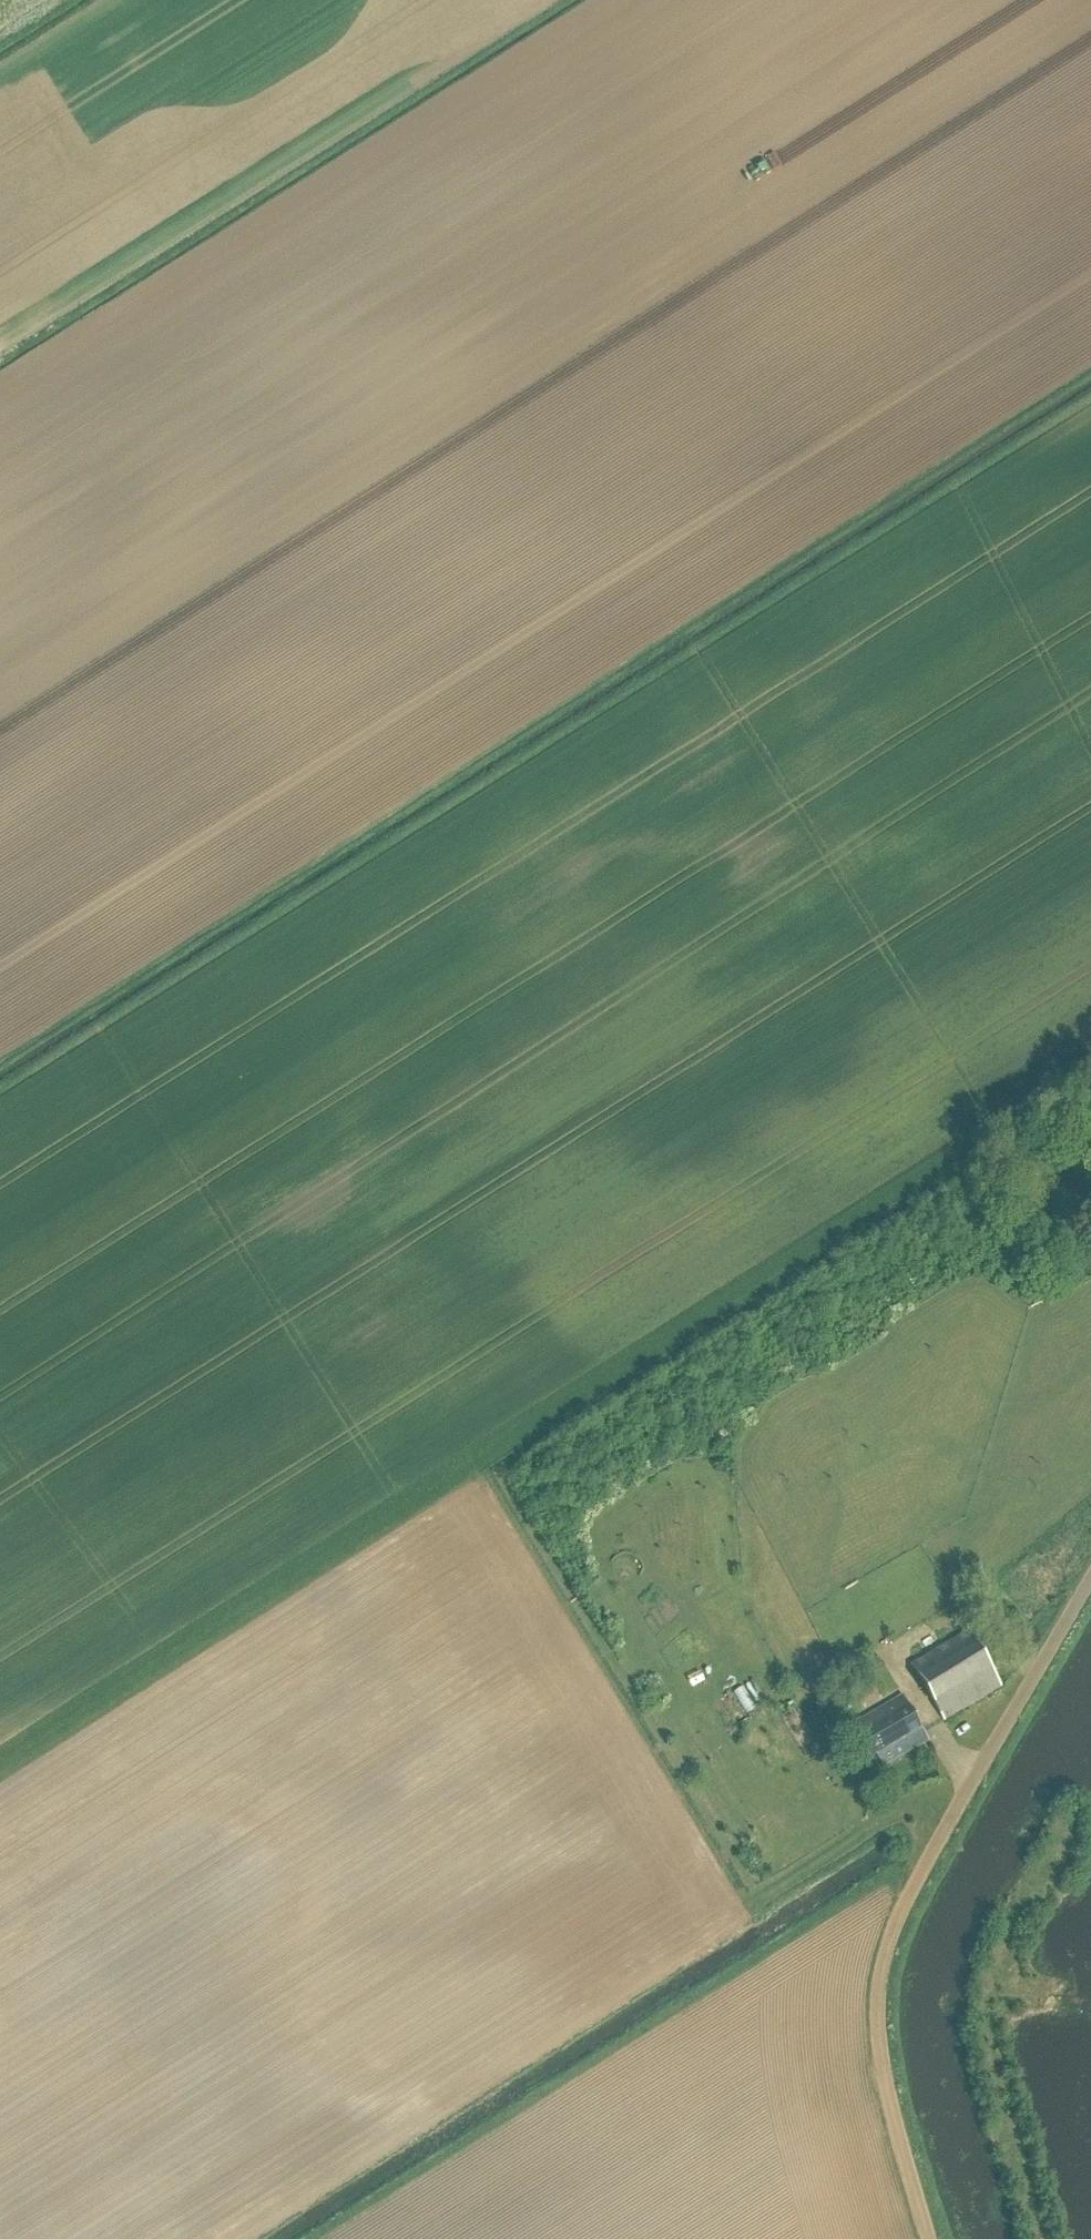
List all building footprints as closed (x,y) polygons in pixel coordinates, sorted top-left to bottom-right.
[(968,1632),(911,1666),(944,1722),(1001,1688),(968,1632)] [(903,1696),(851,1727),(870,1760),(876,1756),(883,1768),(928,1742),(903,1696)]
